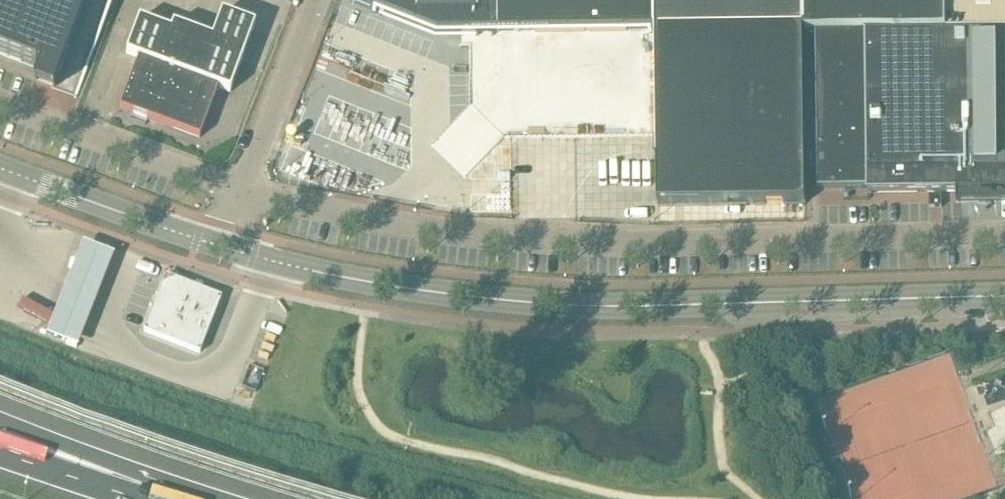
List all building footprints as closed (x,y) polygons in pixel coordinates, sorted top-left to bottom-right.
[(35,70),(35,69),(38,70),(35,79),(31,89),(51,97),(55,86),(78,95),(114,0),(0,0),(0,57),(35,70)] [(351,2),(436,35),(657,32),(804,31),(805,31),(805,0),(352,0),(351,2)] [(805,31),(805,34),(816,34),(818,175),(818,189),(867,188),(867,193),(977,191),(977,204),(997,204),(997,191),(1004,191),(1004,0),(805,0),(805,31)] [(255,27),(221,14),(211,41),(173,26),(170,33),(139,21),(126,55),(139,60),(120,109),(199,139),(218,88),(230,92),(255,27)] [(804,31),(657,32),(658,205),(806,204),(804,31)] [(942,196),(929,196),(929,208),(942,208),(942,196)] [(114,256),(83,244),(59,303),(46,336),(77,348),(90,315),(114,256)] [(222,298),(166,276),(144,332),(200,354),(222,298)]
